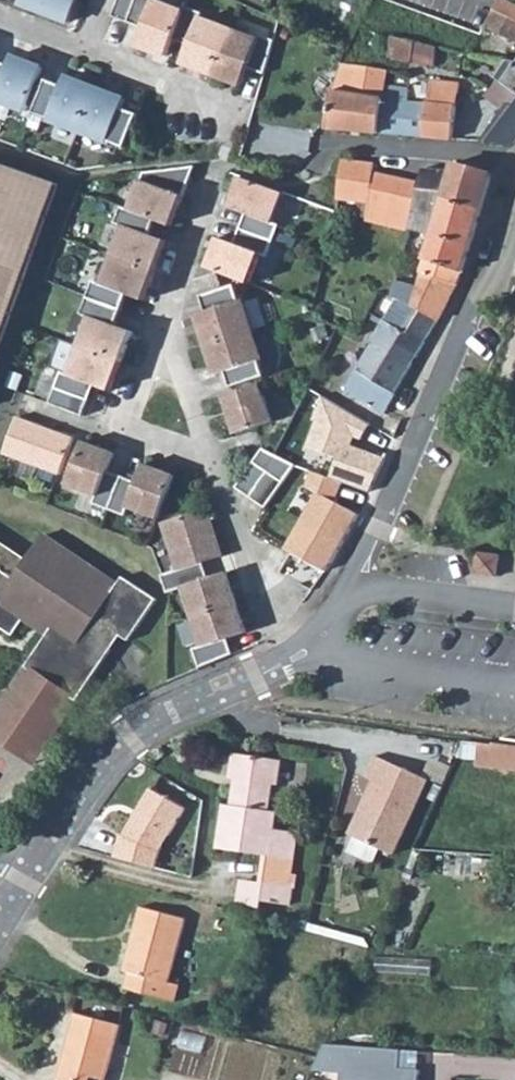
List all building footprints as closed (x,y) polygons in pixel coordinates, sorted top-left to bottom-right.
[(20,4),(70,23),(78,0),(22,0),(20,4)] [(112,16),(143,28),(137,44),(168,55),(174,40),(184,12),(183,12),(155,1),(155,0),(118,0),(112,16)] [(509,0),(499,0),(494,9),(514,20),(514,3),(509,0)] [(183,12),(184,12),(174,40),(189,45),(183,62),(213,73),(229,29),(201,19),(203,12),(185,5),(183,12)] [(514,42),(514,20),(494,9),(486,27),(514,42)] [(258,40),(229,29),(213,73),(242,84),(249,67),(265,74),(275,40),(260,34),(258,40)] [(415,40),(392,35),(389,56),(412,61),(412,60),(415,40)] [(437,45),(415,39),(415,40),(412,60),(435,66),(437,45)] [(0,60),(0,100),(28,111),(44,67),(13,56),(10,64),(0,60)] [(497,78),(514,91),(514,61),(509,60),(497,78)] [(327,129),(424,137),(427,103),(408,101),(409,96),(408,96),(409,88),(385,86),(387,70),(342,64),(337,78),(332,93),(327,129)] [(64,85),(48,79),(36,112),(51,119),(51,120),(80,131),(97,88),(67,76),(64,85)] [(424,137),(452,139),(460,83),(432,80),(429,103),(427,103),(424,137)] [(127,98),(97,88),(80,131),(110,143),(110,142),(127,148),(139,114),(123,108),(127,98)] [(513,107),(507,102),(480,141),(514,145),(514,144),(514,105),(513,107)] [(338,199),(359,202),(357,216),(368,218),(368,221),(408,231),(409,228),(420,182),(374,173),(375,163),(343,159),(338,199)] [(453,163),(451,172),(443,198),(482,209),(492,175),(453,163)] [(57,183),(0,164),(0,345),(57,183)] [(195,165),(144,172),(141,180),(140,180),(130,209),(129,210),(156,220),(172,226),(195,165)] [(409,228),(432,235),(424,260),(425,260),(421,273),(457,285),(482,209),(443,198),(451,172),(423,169),(420,182),(409,228)] [(241,177),(230,208),(245,214),(240,228),(269,239),(275,223),(268,221),(279,191),(241,177)] [(130,209),(123,207),(117,223),(123,226),(113,254),(156,270),(168,240),(151,234),(156,220),(129,210),(130,209)] [(269,239),(240,228),(235,243),(219,237),(207,268),(246,282),(256,253),(263,255),(269,239)] [(156,270),(113,254),(102,283),(96,280),(89,297),(123,309),(129,294),(145,300),(156,270)] [(413,303),(439,320),(457,285),(421,273),(413,303)] [(198,314),(208,344),(252,330),(242,300),(241,300),(236,284),(201,296),(207,311),(198,314)] [(123,309),(89,297),(83,314),(89,317),(79,345),(122,361),(134,331),(117,325),(123,309)] [(383,322),(425,342),(439,320),(413,303),(396,299),(383,322)] [(359,367),(395,393),(425,342),(383,322),(370,343),(373,344),(359,367)] [(252,330),(208,344),(218,375),(227,372),(232,388),(266,376),(261,361),(262,360),(252,330)] [(122,361),(79,345),(68,373),(61,371),(50,403),(84,416),(95,385),(111,390),(122,361)] [(345,390),(385,414),(396,396),(395,393),(359,367),(345,390)] [(261,384),(223,396),(236,434),(273,422),(261,384)] [(338,461),(333,481),(344,485),(370,492),(388,460),(354,447),(356,440),(361,442),(369,427),(321,399),(306,450),(338,461)] [(74,437),(18,416),(5,454),(61,474),(74,437)] [(115,452),(84,441),(68,484),(97,495),(95,503),(111,510),(123,476),(108,471),(115,452)] [(263,447),(254,461),(269,472),(251,497),(266,508),(296,464),(263,447)] [(254,461),(236,487),(251,497),(269,472),(254,461)] [(138,481),(123,476),(111,510),(127,516),(130,508),(159,518),(175,475),(144,464),(138,481)] [(316,496),(285,551),(325,573),(358,518),(339,503),(344,485),(333,481),(311,473),(305,491),(316,496)] [(206,508),(165,522),(180,568),(181,570),(204,562),(222,556),(206,508)] [(48,634),(15,685),(24,692),(17,703),(48,724),(55,713),(65,719),(111,651),(104,645),(114,631),(122,636),(129,641),(157,599),(123,577),(117,584),(44,536),(28,560),(0,542),(0,626),(14,635),(25,618),(48,634)] [(478,552),(474,574),(497,577),(499,555),(478,552)] [(204,562),(181,570),(180,568),(162,575),(168,593),(184,588),(193,617),(237,602),(227,572),(209,578),(204,562)] [(237,602),(193,617),(202,645),(194,649),(200,668),(234,654),(229,638),(247,632),(237,602)] [(111,651),(122,636),(114,631),(104,645),(111,651)] [(15,685),(0,706),(0,739),(36,763),(65,719),(55,713),(48,724),(17,703),(24,692),(15,685)] [(480,743),(477,766),(514,770),(514,745),(493,742),(493,745),(480,743)] [(261,883),(264,884),(262,902),(263,902),(285,905),(288,888),(295,889),(297,875),(292,874),(298,832),(274,829),(277,812),(269,811),(273,784),(278,785),(282,760),(234,753),(230,778),(236,779),(232,805),(225,804),(218,849),(265,855),(261,883)] [(428,780),(375,756),(366,776),(374,781),(350,834),(394,854),(428,780)] [(185,808),(150,788),(123,836),(121,835),(115,857),(156,867),(160,851),(185,808)] [(347,911),(331,907),(338,876),(322,872),(310,927),(342,934),(347,911)] [(261,883),(242,881),(239,903),(263,907),(263,902),(262,902),(264,884),(261,883)] [(124,971),(129,972),(125,988),(176,1002),(180,985),(170,982),(186,919),(141,907),(124,971)] [(63,1078),(62,1079),(105,1079),(120,1024),(74,1013),(58,1077),(63,1078)] [(325,1044),(313,1070),(341,1072),(340,1079),(419,1079),(419,1069),(400,1068),(401,1049),(325,1044)]
